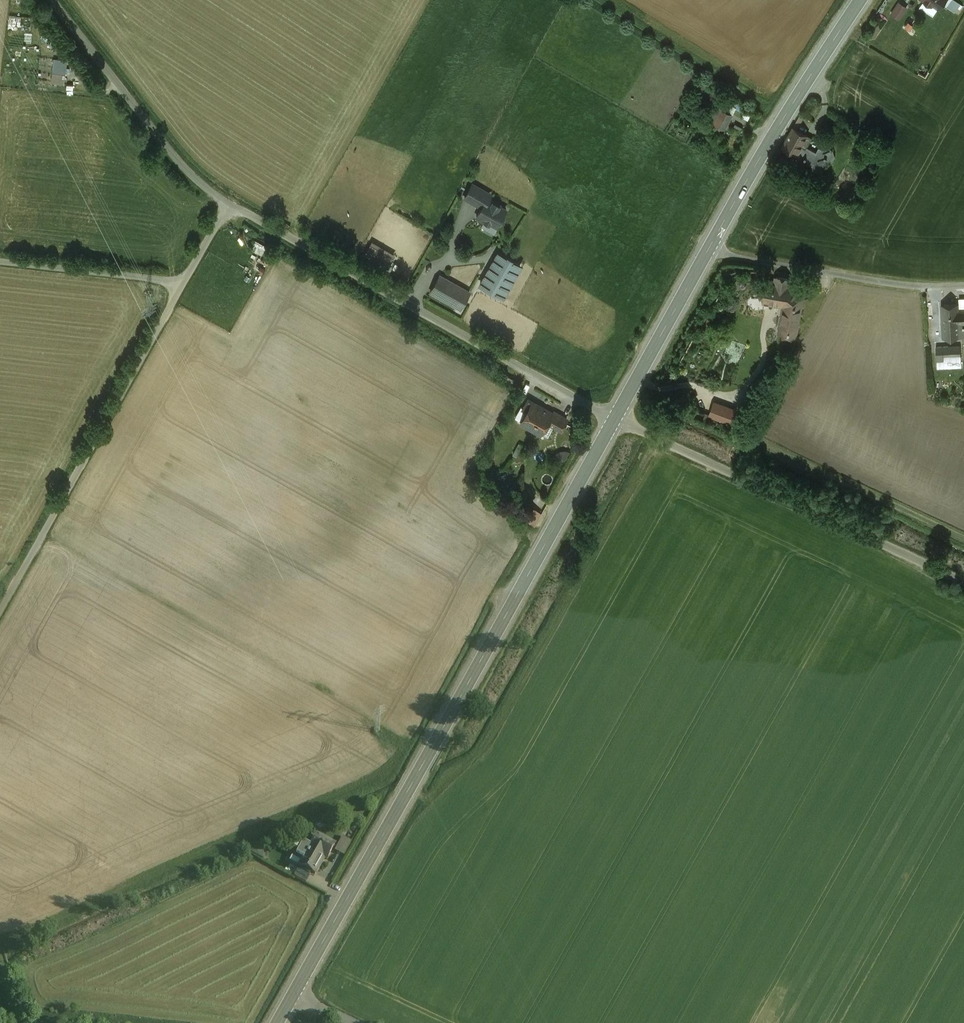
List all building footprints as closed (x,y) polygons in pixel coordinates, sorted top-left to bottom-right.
[(897,7),(904,11),(911,0),(901,0),(897,7)] [(956,11),(962,2),(958,0),(948,0),(945,4),(956,11)] [(54,59),(51,82),(64,84),(67,63),(65,61),(54,59)] [(731,105),(744,111),(742,115),(749,119),(754,109),(734,99),(731,105)] [(733,114),(719,107),(711,122),(725,129),(733,114)] [(807,136),(793,128),(780,149),(794,157),(795,157),(804,162),(813,167),(812,169),(820,173),(832,162),(835,157),(833,150),(825,146),(818,148),(816,152),(806,147),(805,149),(802,146),(807,136)] [(804,162),(795,157),(794,157),(789,167),(798,173),(804,162)] [(472,184),(464,198),(476,205),(482,194),(482,195),(484,191),(472,184)] [(499,206),(488,199),(488,198),(482,195),(482,194),(476,205),(481,208),(476,216),(495,227),(500,219),(502,218),(504,214),(504,212),(505,210),(499,206)] [(253,249),(262,254),(266,246),(257,241),(253,249)] [(365,254),(371,256),(374,249),(379,252),(376,259),(389,266),(395,253),(377,245),(376,247),(370,244),(365,254)] [(520,265),(498,253),(498,254),(492,264),(491,265),(492,265),(486,275),(485,276),(486,276),(481,284),(480,285),(502,297),(520,265)] [(469,293),(439,276),(430,292),(460,309),(469,293)] [(789,280),(776,277),(775,282),(767,280),(764,301),(784,305),(779,332),(795,335),(802,296),(788,284),(789,280)] [(942,304),(943,323),(948,322),(948,336),(963,336),(963,309),(959,310),(958,303),(942,304)] [(763,337),(755,335),(753,345),(761,346),(763,337)] [(960,345),(936,347),(937,361),(943,360),(944,367),(961,366),(960,345)] [(539,407),(529,401),(524,408),(527,410),(520,422),(540,433),(546,422),(560,430),(566,419),(555,412),(553,415),(544,409),(544,408),(540,406),(539,407)] [(736,411),(715,403),(711,414),(721,418),(732,422),(736,411)] [(530,450),(522,446),(516,457),(524,461),(530,450)] [(334,846),(316,837),(310,848),(302,843),(300,848),(297,847),(289,861),(299,867),(311,873),(315,875),(324,859),(326,860),(334,846)] [(311,873),(299,867),(294,877),(306,884),(311,873)]
